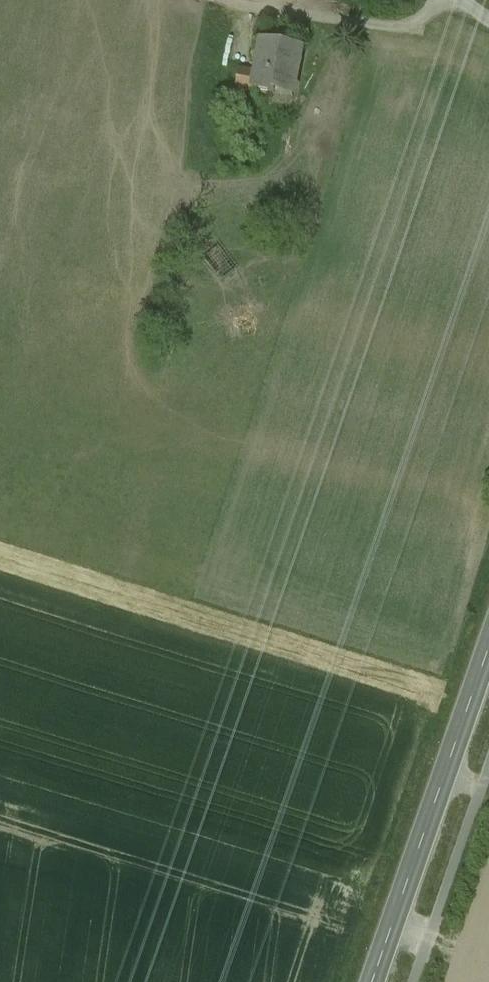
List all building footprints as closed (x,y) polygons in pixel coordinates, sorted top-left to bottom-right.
[(301,50),(261,43),(253,92),(275,96),(276,90),(294,93),(301,50)]
